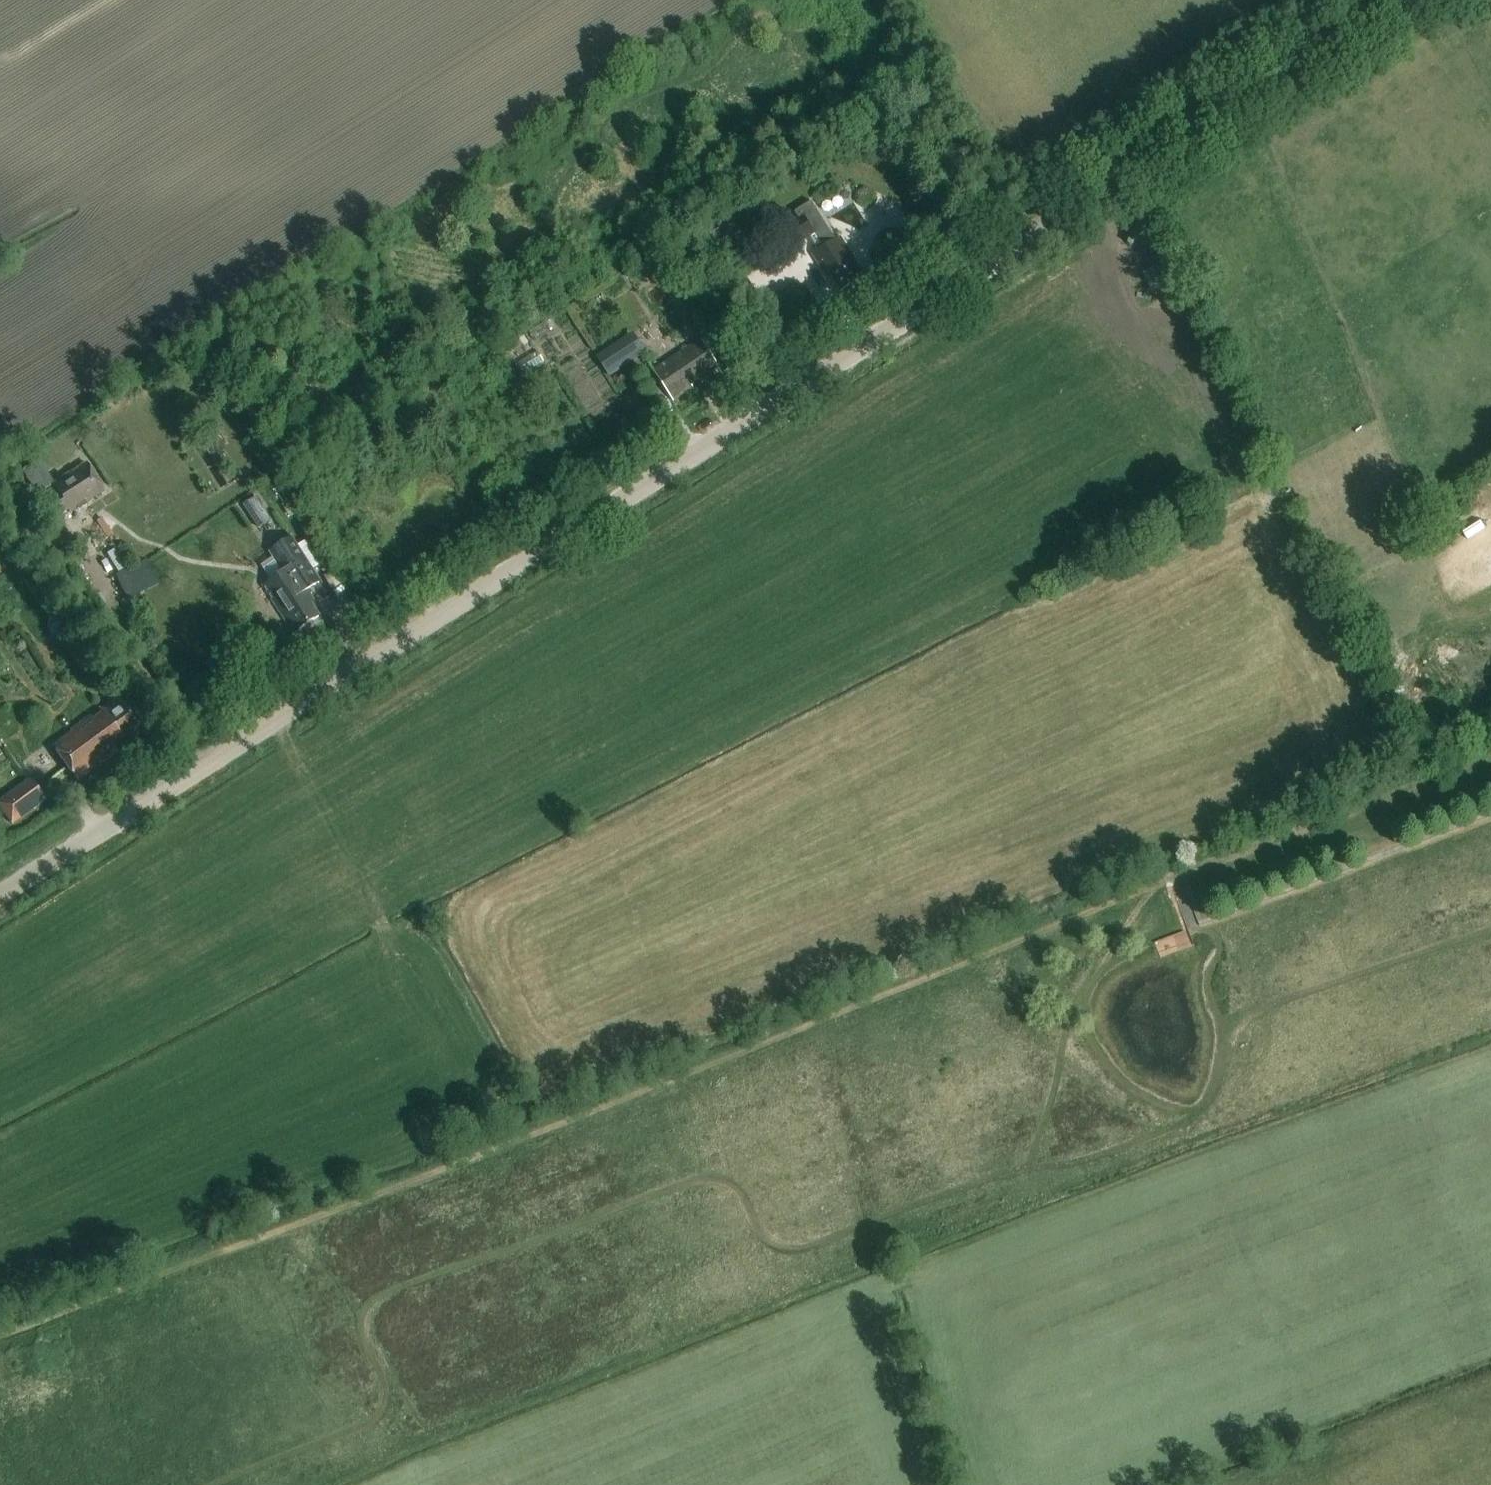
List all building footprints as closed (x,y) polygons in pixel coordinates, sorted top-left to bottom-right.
[(865,277),(840,238),(836,241),(811,202),(794,213),(798,219),(779,231),(791,250),(809,239),(818,252),(813,256),(822,271),(827,268),(842,292),(865,277)] [(699,227),(709,243),(730,230),(720,213),(699,227)] [(646,354),(633,333),(596,356),(609,377),(646,354)] [(689,382),(716,365),(700,341),(653,371),(673,401),(693,388),(689,382)] [(540,350),(522,362),(530,373),(548,361),(540,350)] [(217,437),(210,441),(210,450),(217,454),(225,450),(225,441),(217,437)] [(35,491),(51,481),(36,458),(20,469),(35,491)] [(66,506),(70,512),(107,489),(88,460),(67,473),(64,468),(55,474),(58,479),(52,483),(58,493),(53,496),(62,510),(66,506)] [(244,507),(259,530),(271,521),(256,499),(244,507)] [(305,597),(311,594),(308,590),(319,583),(290,540),(274,550),(288,570),(263,587),(294,634),(319,617),(305,597)] [(146,559),(128,568),(140,593),(158,584),(146,559)] [(111,745),(137,726),(117,698),(100,710),(103,714),(94,721),(92,718),(52,747),(77,781),(117,752),(111,745)] [(30,778),(0,799),(0,809),(12,825),(46,801),(30,778)] [(1165,956),(1196,944),(1190,928),(1158,941),(1165,956)]
